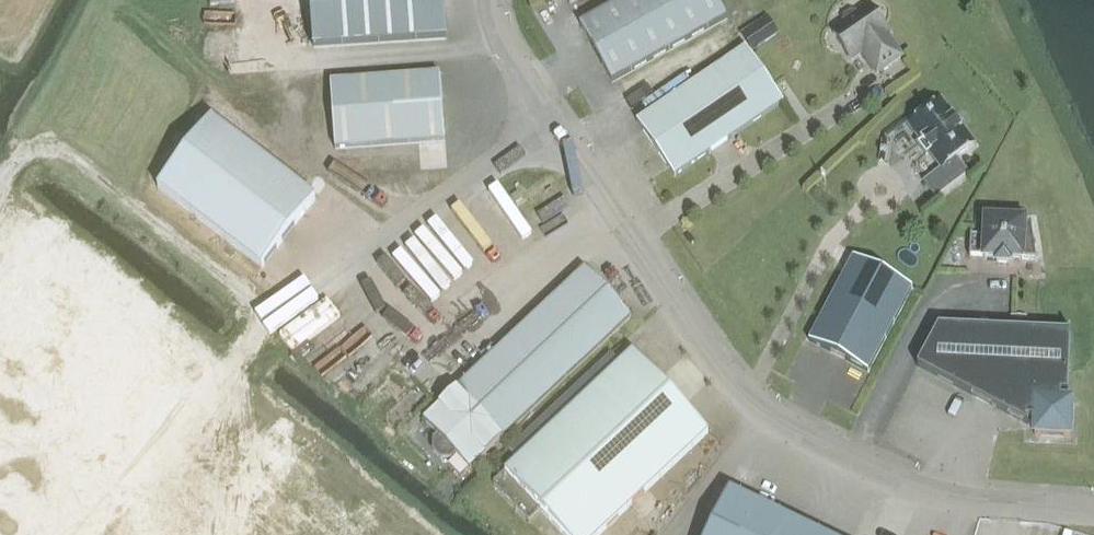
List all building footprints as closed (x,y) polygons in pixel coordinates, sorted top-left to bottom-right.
[(444,0),(310,0),(313,48),(446,39),(444,0)] [(715,0),(627,0),(580,26),(611,83),(726,19),(715,0)] [(850,11),(843,16),(842,21),(845,25),(832,33),(851,60),(862,52),(876,74),(901,57),(886,36),(888,34),(870,7),(857,16),(855,12),(850,11)] [(767,16),(741,34),(753,51),(779,33),(767,16)] [(746,48),(637,122),(674,176),(783,102),(746,48)] [(335,149),(445,141),(440,74),(330,82),(335,149)] [(973,145),(940,102),(910,124),(943,168),(924,182),(936,197),(967,173),(956,158),(973,145)] [(315,199),(211,118),(158,188),(262,268),(315,199)] [(1026,218),(981,215),(980,235),(970,235),(970,233),(968,233),(967,257),(969,257),(969,255),(978,256),(978,261),(991,261),(991,266),(1011,267),(1011,263),(1023,263),(1023,258),(1033,258),(1033,260),(1035,259),(1029,221),(1027,221),(1025,221),(1026,218)] [(463,224),(480,243),(490,235),(472,216),(463,224)] [(425,251),(470,284),(489,259),(444,226),(425,251)] [(809,341),(867,372),(911,287),(853,257),(809,341)] [(456,390),(502,439),(630,318),(584,269),(456,390)] [(1011,316),(1010,330),(1026,330),(1027,317),(1011,316)] [(1068,333),(938,327),(917,367),(1028,426),(1035,426),(1034,435),(1069,437),(1071,402),(1067,402),(1070,330),(1068,330),(1068,333)] [(633,352),(505,472),(564,534),(599,534),(708,433),(633,352)] [(469,469),(502,439),(456,390),(424,421),(437,435),(433,439),(433,450),(441,458),(451,458),(455,454),(469,469)] [(175,534),(300,534),(354,471),(280,409),(175,534)] [(788,519),(728,489),(706,534),(780,534),(788,519)] [(788,519),(780,534),(822,534),(788,519)]
